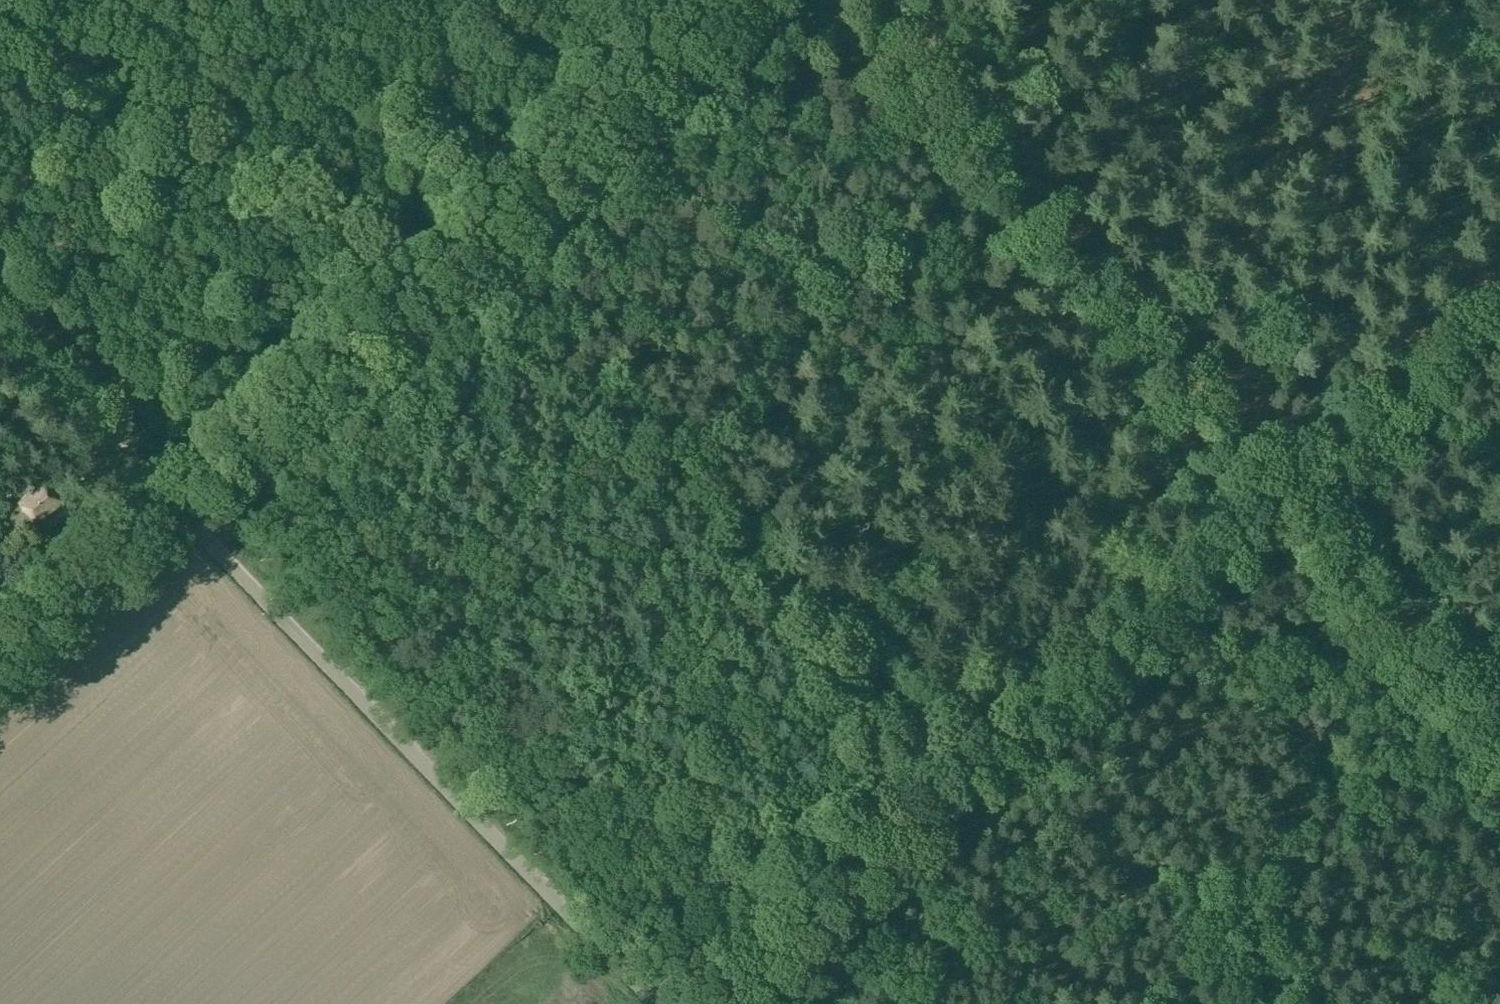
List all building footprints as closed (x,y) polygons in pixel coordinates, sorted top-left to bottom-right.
[(1,476),(14,457),(0,447),(0,475),(1,476)] [(42,484),(20,504),(37,524),(60,504),(42,484)]
